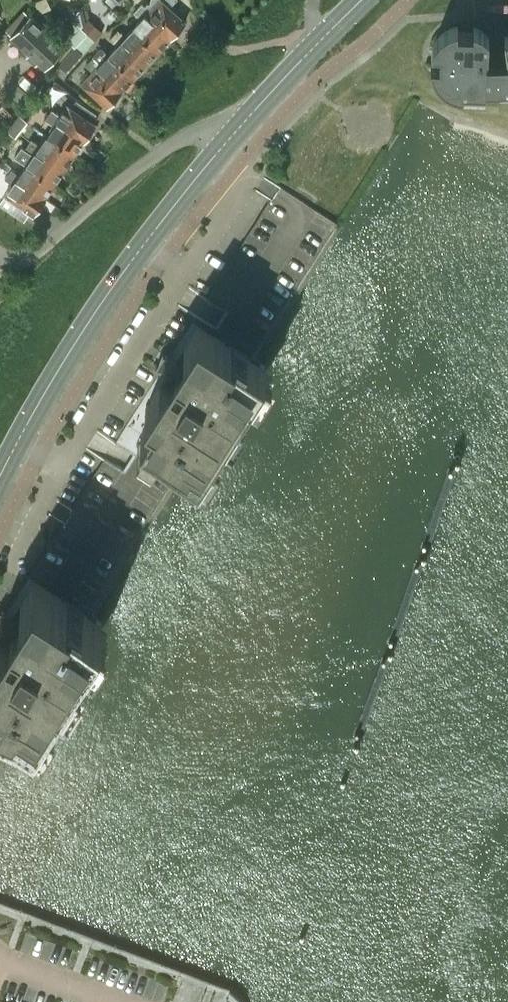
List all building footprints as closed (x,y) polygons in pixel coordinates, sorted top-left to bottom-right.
[(105,1),(112,8),(120,0),(106,0),(105,1)] [(138,7),(170,37),(186,21),(170,7),(176,0),(150,0),(151,2),(152,4),(148,4),(145,6),(142,3),(138,7)] [(158,51),(170,37),(138,7),(134,12),(141,18),(133,27),(158,51)] [(82,9),(72,12),(74,21),(80,27),(95,40),(102,32),(88,19),(86,22),(82,9)] [(45,72),(65,50),(31,19),(30,19),(23,13),(4,33),(12,40),(11,41),(45,72)] [(431,62),(431,65),(432,68),(433,71),(435,74),(436,77),(438,79),(441,82),(443,84),(446,85),(449,87),(452,88),(455,89),(458,90),(461,91),(461,95),(486,97),(486,83),(507,82),(507,33),(505,33),(504,29),(488,30),(488,34),(486,32),(484,30),(481,28),(479,27),(476,26),(473,25),(473,30),(457,29),(458,24),(454,25),(451,26),(448,27),(446,29),(443,31),(440,33),(438,35),(436,38),(435,41),(433,44),(432,47),(431,50),(440,50),(440,62),(431,61),(430,61),(431,62)] [(65,26),(62,27),(66,38),(74,46),(82,53),(83,54),(95,40),(80,27),(75,33),(74,34),(65,26)] [(117,44),(109,53),(134,77),(158,51),(133,27),(125,36),(118,30),(110,38),(117,44)] [(66,71),(82,53),(74,46),(58,64),(66,71)] [(122,90),(134,77),(109,53),(102,47),(89,60),(122,90)] [(122,90),(89,60),(86,64),(93,70),(81,83),(107,106),(122,90)] [(52,109),(48,114),(85,139),(95,123),(92,121),(96,114),(76,100),(71,107),(67,104),(60,115),(52,109)] [(30,101),(18,115),(26,121),(37,107),(30,101)] [(85,139),(48,114),(45,119),(53,124),(46,134),(75,154),(85,139)] [(18,115),(7,129),(15,135),(26,121),(18,115)] [(0,138),(0,143),(6,147),(15,135),(7,129),(0,138)] [(31,139),(28,144),(65,169),(75,154),(46,134),(39,144),(31,139)] [(21,146),(14,156),(26,164),(54,183),(65,169),(28,144),(25,149),(21,146)] [(11,169),(8,173),(44,198),(54,183),(26,164),(19,174),(11,169)] [(34,214),(44,198),(8,173),(5,178),(13,184),(5,194),(34,214)] [(197,316),(193,322),(250,359),(337,223),(280,186),(208,299),(228,312),(217,329),(197,316)] [(250,359),(193,322),(126,425),(141,435),(136,443),(152,454),(158,445),(184,462),(200,472),(265,368),(250,359)] [(86,614),(184,462),(158,445),(152,454),(136,443),(141,435),(126,425),(115,442),(137,455),(125,473),(104,460),(29,577),(86,614)] [(86,614),(29,577),(0,622),(0,705),(35,727),(102,624),(86,614)]
